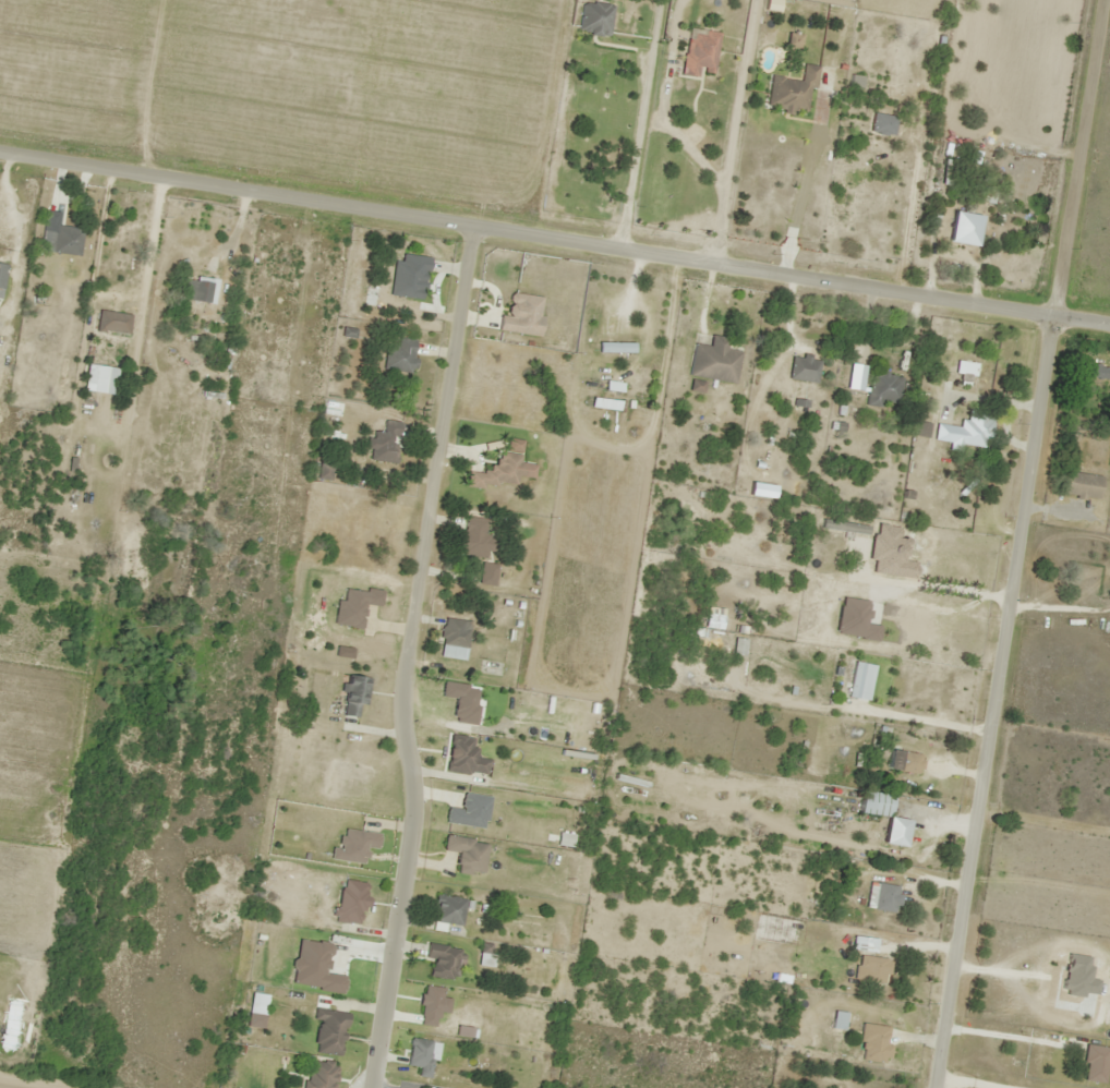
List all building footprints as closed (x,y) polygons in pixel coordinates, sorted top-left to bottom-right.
[(607,36),(613,5),(587,0),(582,0),(576,30),(607,36)] [(680,74),(696,77),(697,71),(710,73),(718,33),(688,28),(680,74)] [(806,112),(809,86),(814,86),(817,66),(801,64),(800,79),(770,76),(766,108),(806,112)] [(947,241),(974,245),(978,216),(951,211),(947,241)] [(78,256),(82,229),(43,224),(39,250),(78,256)] [(410,262),(393,260),(389,296),(423,299),(428,257),(411,255),(410,262)] [(212,281),(188,275),(182,298),(206,304),(212,281)] [(537,336),(543,297),(509,292),(506,316),(499,315),(497,330),(537,336)] [(95,330),(127,334),(129,314),(98,310),(95,330)] [(734,383),(740,351),(725,348),(727,337),(709,334),(707,345),(694,343),(687,374),(734,383)] [(397,346),(385,345),(383,369),(412,372),(415,339),(397,338),(397,346)] [(632,352),(632,343),(598,343),(598,352),(632,352)] [(818,358),(791,355),(789,379),(816,382),(818,358)] [(1081,376),(1097,376),(1097,366),(1081,366),(1081,376)] [(881,400),(897,403),(902,376),(871,371),(865,404),(880,406),(881,400)] [(934,438),(987,448),(993,415),(969,410),(967,426),(938,420),(934,438)] [(397,422),(383,421),(383,432),(371,431),(368,460),(393,463),(397,422)] [(928,424),(916,421),(914,433),(926,436),(928,424)] [(466,483),(518,488),(521,455),(494,452),(492,472),(467,470),(466,483)] [(329,480),(331,463),(317,461),(315,478),(329,480)] [(1098,499),(1100,475),(1064,472),(1061,495),(1098,499)] [(483,556),(488,519),(464,516),(462,535),(455,534),(453,553),(483,556)] [(493,585),(495,564),(481,563),(478,583),(493,585)] [(469,620),(443,617),(440,645),(466,648),(469,620)] [(342,716),(357,716),(358,705),(365,705),(366,677),(342,677),(342,716)] [(487,774),(489,760),(472,758),(474,737),(450,734),(446,770),(487,774)] [(884,767),(919,774),(922,754),(887,748),(884,767)] [(903,845),(907,819),(887,816),(889,793),(859,790),(856,812),(886,816),(882,842),(903,845)] [(334,920),(361,924),(367,883),(340,879),(334,920)] [(870,907),(895,913),(901,887),(876,881),(870,907)] [(465,898),(436,893),(431,920),(460,925),(465,898)] [(852,948),(874,950),(875,938),(853,936),(852,948)] [(428,976),(456,980),(461,948),(426,943),(424,960),(430,960),(428,976)] [(857,977),(884,984),(890,961),(863,954),(857,977)] [(339,1056),(345,1012),(312,1008),(311,1020),(316,1021),(312,1052),(339,1056)] [(859,1060),(887,1062),(889,1025),(861,1023),(859,1060)] [(1104,1082),(1109,1047),(1086,1044),(1081,1079),(1104,1082)]
